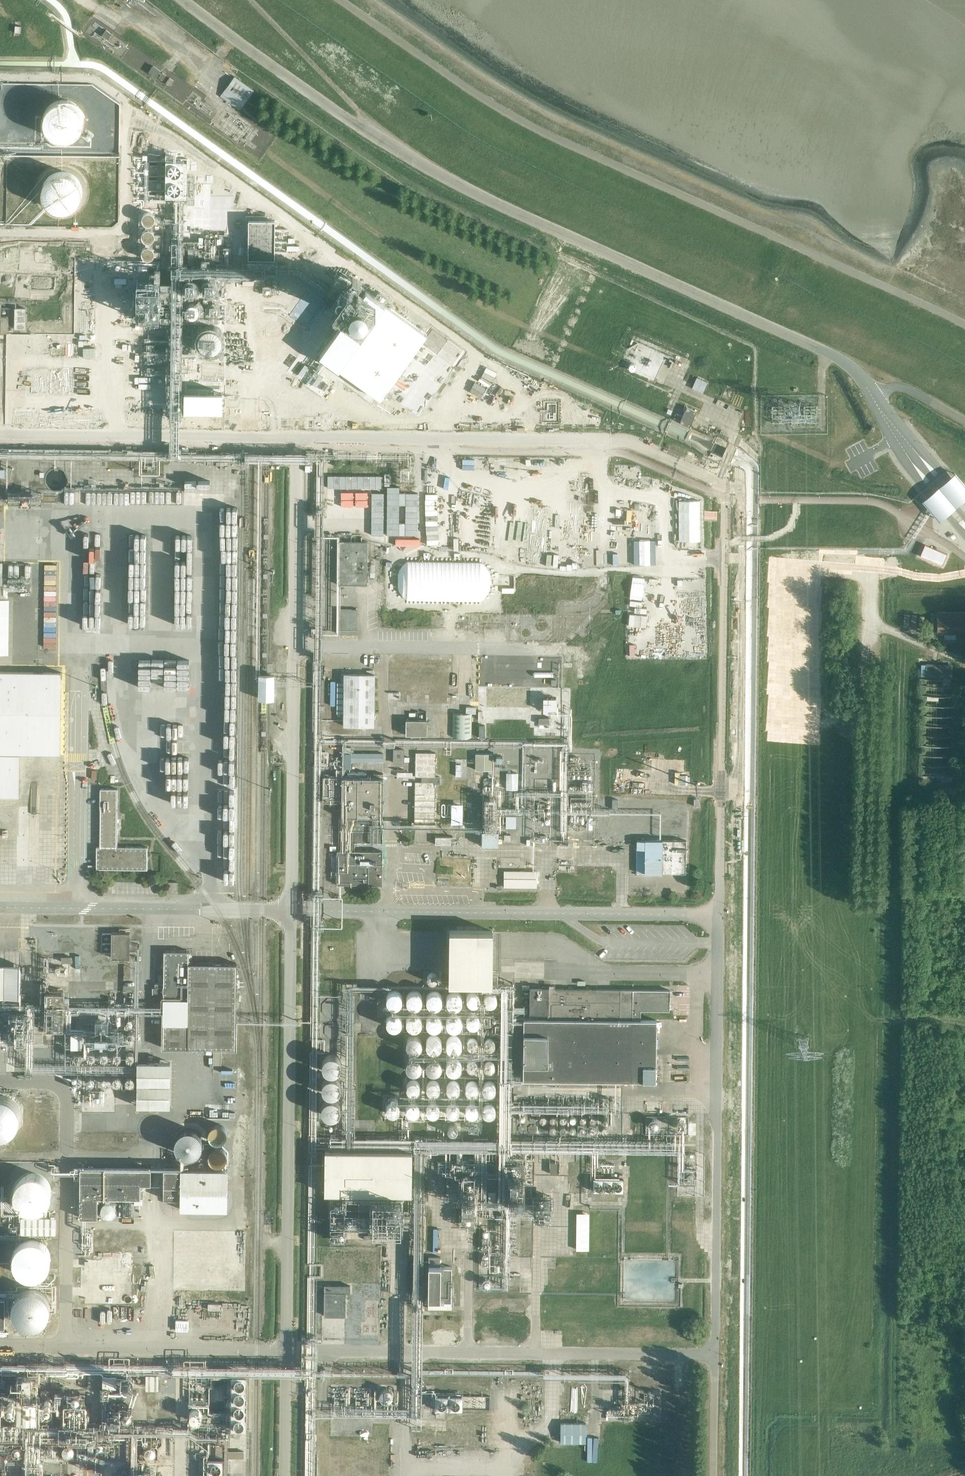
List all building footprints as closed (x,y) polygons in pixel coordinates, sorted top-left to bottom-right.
[(104,4),(101,11),(122,21),(125,14),(104,4)] [(127,51),(131,46),(126,41),(122,46),(127,51)] [(224,94),(244,106),(257,85),(237,73),(224,94)] [(144,100),(148,96),(142,91),(138,95),(144,100)] [(83,121),(83,117),(83,113),(82,110),(80,106),(78,103),(75,100),(71,98),(67,97),(64,96),(60,96),(56,97),(53,99),(49,101),(46,104),(44,108),(43,112),(42,116),(42,120),(43,124),(45,128),(47,131),(50,133),(53,136),(58,137),(61,138),(65,137),(70,136),(73,134),(77,132),(79,129),(82,125),(83,121)] [(79,195),(80,190),(79,187),(78,183),(77,180),(74,177),(71,174),(68,172),(64,171),(60,170),(55,171),(52,172),(48,174),(46,176),(43,179),(41,183),(40,187),(40,190),(40,195),(41,198),(43,202),(45,204),(48,207),(52,209),(56,210),(60,211),(64,210),(68,209),(71,207),(74,204),(76,202),(78,198),(79,195)] [(274,221),(248,220),(248,259),(273,259),(274,221)] [(7,261),(16,261),(16,248),(6,248),(7,261)] [(29,261),(34,254),(30,251),(25,258),(29,261)] [(39,251),(36,259),(43,261),(45,253),(39,251)] [(146,298),(146,276),(132,276),(132,298),(146,298)] [(149,297),(164,297),(164,276),(149,276),(149,297)] [(5,290),(6,292),(20,289),(18,278),(3,281),(2,277),(0,277),(0,291),(5,290)] [(366,291),(321,355),(387,402),(432,338),(366,291)] [(36,321),(50,304),(42,297),(28,315),(36,321)] [(29,304),(18,305),(18,328),(29,328),(29,304)] [(59,331),(67,331),(67,319),(59,319),(59,331)] [(40,355),(30,355),(30,367),(40,367),(40,355)] [(688,373),(692,364),(686,362),(683,371),(688,373)] [(693,402),(682,420),(691,425),(701,407),(693,402)] [(9,476),(9,466),(0,466),(0,477),(9,476)] [(67,483),(68,479),(67,475),(65,473),(63,471),(61,470),(59,470),(56,470),(54,471),(52,473),(50,475),(50,479),(50,483),(53,486),(56,488),(59,488),(61,488),(65,486),(67,483)] [(922,497),(930,508),(938,517),(946,512),(954,505),(963,497),(964,496),(964,485),(963,483),(954,471),(947,477),(937,484),(929,491),(922,497)] [(30,490),(30,485),(14,485),(14,495),(22,495),(22,491),(29,491),(29,498),(35,498),(35,490),(30,490)] [(92,530),(87,530),(87,542),(94,542),(94,554),(106,554),(106,524),(92,524),(92,530)] [(137,536),(133,536),(131,610),(137,610),(137,622),(153,623),(155,524),(137,524),(137,536)] [(179,525),(178,628),(199,628),(200,537),(194,537),(194,525),(179,525)] [(367,542),(339,542),(338,585),(366,585),(367,542)] [(943,565),(947,554),(925,544),(920,556),(943,565)] [(104,626),(104,589),(90,589),(90,620),(90,626),(104,626)] [(357,609),(338,609),(338,634),(357,634),(357,609)] [(936,612),(936,633),(956,633),(956,634),(964,634),(964,612),(936,612)] [(129,623),(117,622),(116,635),(128,636),(129,623)] [(145,651),(144,685),(194,686),(194,681),(200,681),(201,657),(187,657),(187,661),(172,661),(172,656),(159,656),(159,651),(145,651)] [(926,675),(942,675),(942,686),(951,686),(951,665),(926,665),(926,675)] [(18,795),(19,753),(59,754),(60,672),(0,672),(0,795),(18,795)] [(343,726),(374,726),(374,674),(340,674),(340,683),(337,682),(337,713),(343,713),(343,726)] [(475,708),(457,708),(456,735),(474,736),(475,708)] [(411,732),(432,733),(433,713),(412,712),(411,732)] [(439,748),(419,748),(419,773),(437,773),(437,760),(439,760),(439,748)] [(497,748),(479,748),(479,766),(497,766),(497,748)] [(400,768),(400,776),(410,776),(410,784),(415,784),(415,768),(400,768)] [(522,769),(510,768),(509,788),(521,788),(522,769)] [(322,802),(341,802),(340,851),(336,851),(336,885),(381,885),(382,851),(354,851),(354,842),(382,842),(382,778),(322,777),(322,802)] [(439,819),(438,808),(438,777),(418,777),(418,819),(439,819)] [(504,784),(495,785),(495,795),(504,795),(504,784)] [(147,847),(116,847),(117,789),(99,789),(99,846),(96,846),(95,869),(147,870),(147,847)] [(456,824),(480,823),(480,806),(468,806),(468,797),(456,798),(456,824)] [(506,823),(506,808),(534,808),(534,801),(522,801),(522,799),(502,799),(502,800),(493,800),(493,819),(486,819),(486,823),(506,823)] [(445,801),(444,814),(453,814),(454,802),(445,801)] [(509,812),(510,824),(520,824),(520,812),(509,812)] [(10,818),(2,818),(2,829),(10,829),(10,818)] [(505,823),(488,823),(488,843),(505,843),(505,823)] [(455,832),(439,831),(439,843),(455,844),(455,832)] [(685,840),(644,839),(644,848),(636,848),(636,872),(644,872),(685,873),(685,840)] [(536,887),(536,871),(503,871),(503,887),(536,887)] [(180,887),(180,879),(171,878),(171,886),(180,887)] [(135,955),(136,926),(118,926),(117,954),(135,955)] [(448,983),(491,984),(492,931),(449,930),(448,983)] [(188,963),(188,951),(163,950),(162,1048),(235,1048),(236,963),(188,963)] [(0,956),(0,991),(28,991),(28,956),(0,956)] [(440,980),(434,990),(446,996),(451,987),(440,980)] [(411,996),(410,981),(392,982),(393,997),(411,996)] [(488,985),(490,1000),(505,999),(503,983),(488,985)] [(547,1019),(523,1018),(522,1079),(655,1081),(656,1020),(640,1020),(640,1010),(669,1010),(669,990),(529,988),(529,1013),(547,1013),(547,1019)] [(26,998),(10,997),(6,1030),(17,1031),(18,1023),(17,1023),(18,1010),(25,1011),(26,998)] [(413,1010),(401,1000),(385,1020),(398,1030),(413,1010)] [(421,1002),(414,1016),(425,1021),(432,1007),(421,1002)] [(454,1005),(457,1020),(471,1018),(468,1003),(454,1005)] [(483,1004),(469,1015),(476,1024),(490,1012),(483,1004)] [(436,1005),(435,1019),(449,1020),(450,1005),(436,1005)] [(43,1020),(43,1027),(69,1026),(69,1017),(74,1017),(74,1012),(68,1012),(68,1015),(57,1015),(57,1020),(43,1020)] [(139,1015),(98,1015),(98,1031),(139,1031),(139,1015)] [(90,1019),(77,1019),(76,1039),(88,1040),(90,1019)] [(417,1023),(417,1038),(429,1039),(429,1024),(417,1023)] [(458,1023),(453,1040),(466,1044),(471,1027),(458,1023)] [(436,1025),(436,1039),(450,1039),(450,1025),(436,1025)] [(480,1028),(476,1031),(481,1037),(485,1034),(480,1028)] [(491,1043),(501,1043),(500,1030),(491,1030),(491,1043)] [(471,1042),(481,1044),(482,1037),(472,1036),(471,1042)] [(446,1064),(452,1051),(439,1045),(433,1057),(446,1064)] [(416,1047),(416,1061),(430,1060),(429,1046),(416,1047)] [(454,1048),(454,1066),(469,1066),(469,1048),(454,1048)] [(471,1060),(479,1065),(485,1056),(477,1051),(471,1060)] [(501,1064),(501,1051),(491,1051),(491,1064),(501,1064)] [(340,1066),(341,1064),(340,1062),(340,1060),(338,1057),(335,1055),(332,1054),(328,1055),(327,1056),(325,1057),(323,1060),(322,1063),(322,1067),(324,1070),(327,1072),(331,1073),(334,1073),(336,1072),(338,1071),(340,1068),(340,1066)] [(420,1068),(409,1085),(417,1090),(428,1074),(420,1068)] [(499,1069),(489,1076),(496,1086),(506,1079),(499,1069)] [(467,1082),(468,1072),(454,1070),(450,1089),(458,1091),(460,1081),(467,1082)] [(340,1089),(341,1086),(340,1083),(338,1080),(335,1077),(332,1077),(328,1077),(326,1078),(325,1079),(323,1081),(323,1082),(322,1086),(322,1089),(324,1092),(327,1094),(330,1096),(334,1095),(336,1094),(337,1093),(340,1090),(340,1089)] [(423,1115),(427,1094),(414,1091),(410,1113),(423,1115)] [(490,1111),(506,1106),(501,1091),(492,1094),(493,1100),(487,1102),(490,1111)] [(439,1092),(426,1110),(436,1117),(448,1099),(439,1092)] [(462,1096),(457,1094),(449,1106),(459,1113),(469,1099),(463,1095),(462,1096)] [(521,1094),(521,1105),(606,1105),(606,1095),(521,1094)] [(340,1112),(340,1109),(340,1105),(339,1104),(337,1102),(335,1100),(333,1100),(331,1100),(328,1100),(326,1101),(324,1102),(322,1105),(321,1109),(322,1112),(323,1114),(324,1116),(326,1117),(328,1118),(331,1118),(335,1118),(338,1116),(339,1114),(340,1112)] [(176,1128),(198,1161),(216,1149),(210,1140),(215,1137),(218,1142),(224,1139),(205,1110),(176,1128)] [(477,1142),(503,1143),(503,1132),(477,1131),(477,1142)] [(435,1143),(461,1143),(461,1132),(435,1132),(435,1143)] [(327,1186),(377,1187),(377,1139),(333,1138),(333,1161),(327,1161),(327,1186)] [(407,1175),(421,1175),(421,1140),(408,1140),(407,1175)] [(155,1169),(80,1168),(80,1219),(98,1219),(97,1197),(140,1198),(140,1186),(155,1187),(155,1169)] [(180,1199),(180,1191),(227,1192),(227,1169),(163,1169),(163,1199),(180,1199)] [(48,1196),(49,1192),(48,1188),(47,1184),(46,1181),(43,1178),(41,1176),(38,1174),(34,1173),(30,1172),(25,1173),(21,1174),(18,1176),(16,1178),(14,1181),(12,1184),(11,1188),(10,1192),(11,1196),(12,1199),(14,1202),(16,1206),(19,1208),(23,1210),(27,1211),(30,1211),(34,1210),(37,1209),(40,1208),(43,1206),(46,1202),(47,1199),(48,1196)] [(629,1175),(608,1175),(608,1176),(599,1176),(599,1186),(629,1186),(629,1175)] [(580,1247),(594,1247),(595,1207),(581,1207),(580,1247)] [(48,1262),(49,1257),(48,1253),(47,1250),(45,1247),(43,1244),(41,1242),(37,1239),(34,1238),(30,1238),(27,1238),(23,1239),(19,1240),(15,1243),(13,1246),(11,1249),(10,1253),(9,1257),(10,1261),(11,1265),(12,1268),(14,1271),(17,1273),(21,1275),(24,1276),(28,1277),(31,1277),(35,1276),(38,1275),(42,1272),(45,1269),(47,1266),(48,1262)] [(503,1270),(505,1247),(494,1246),(495,1240),(488,1239),(487,1248),(486,1248),(485,1262),(490,1262),(489,1275),(483,1275),(482,1284),(495,1285),(496,1270),(503,1270)] [(435,1256),(433,1305),(455,1306),(456,1294),(454,1294),(456,1260),(450,1260),(450,1256),(435,1256)] [(344,1316),(345,1293),(349,1293),(349,1285),(324,1285),(324,1316),(344,1316)] [(224,1299),(211,1298),(210,1308),(223,1309),(224,1299)] [(161,1370),(150,1369),(149,1388),(160,1388),(161,1370)] [(469,1404),(469,1389),(441,1389),(441,1404),(469,1404)] [(124,1411),(131,1400),(121,1394),(114,1405),(124,1411)] [(617,1396),(616,1406),(612,1405),(611,1408),(626,1409),(625,1415),(636,1416),(638,1405),(641,1406),(642,1401),(631,1400),(631,1398),(617,1396)] [(197,1400),(197,1416),(208,1416),(208,1400),(197,1400)] [(246,1422),(252,1422),(253,1409),(241,1408),(239,1425),(246,1425),(246,1422)] [(560,1423),(560,1442),(585,1442),(585,1423),(560,1423)] [(246,1456),(246,1448),(235,1448),(234,1456),(246,1456)]
